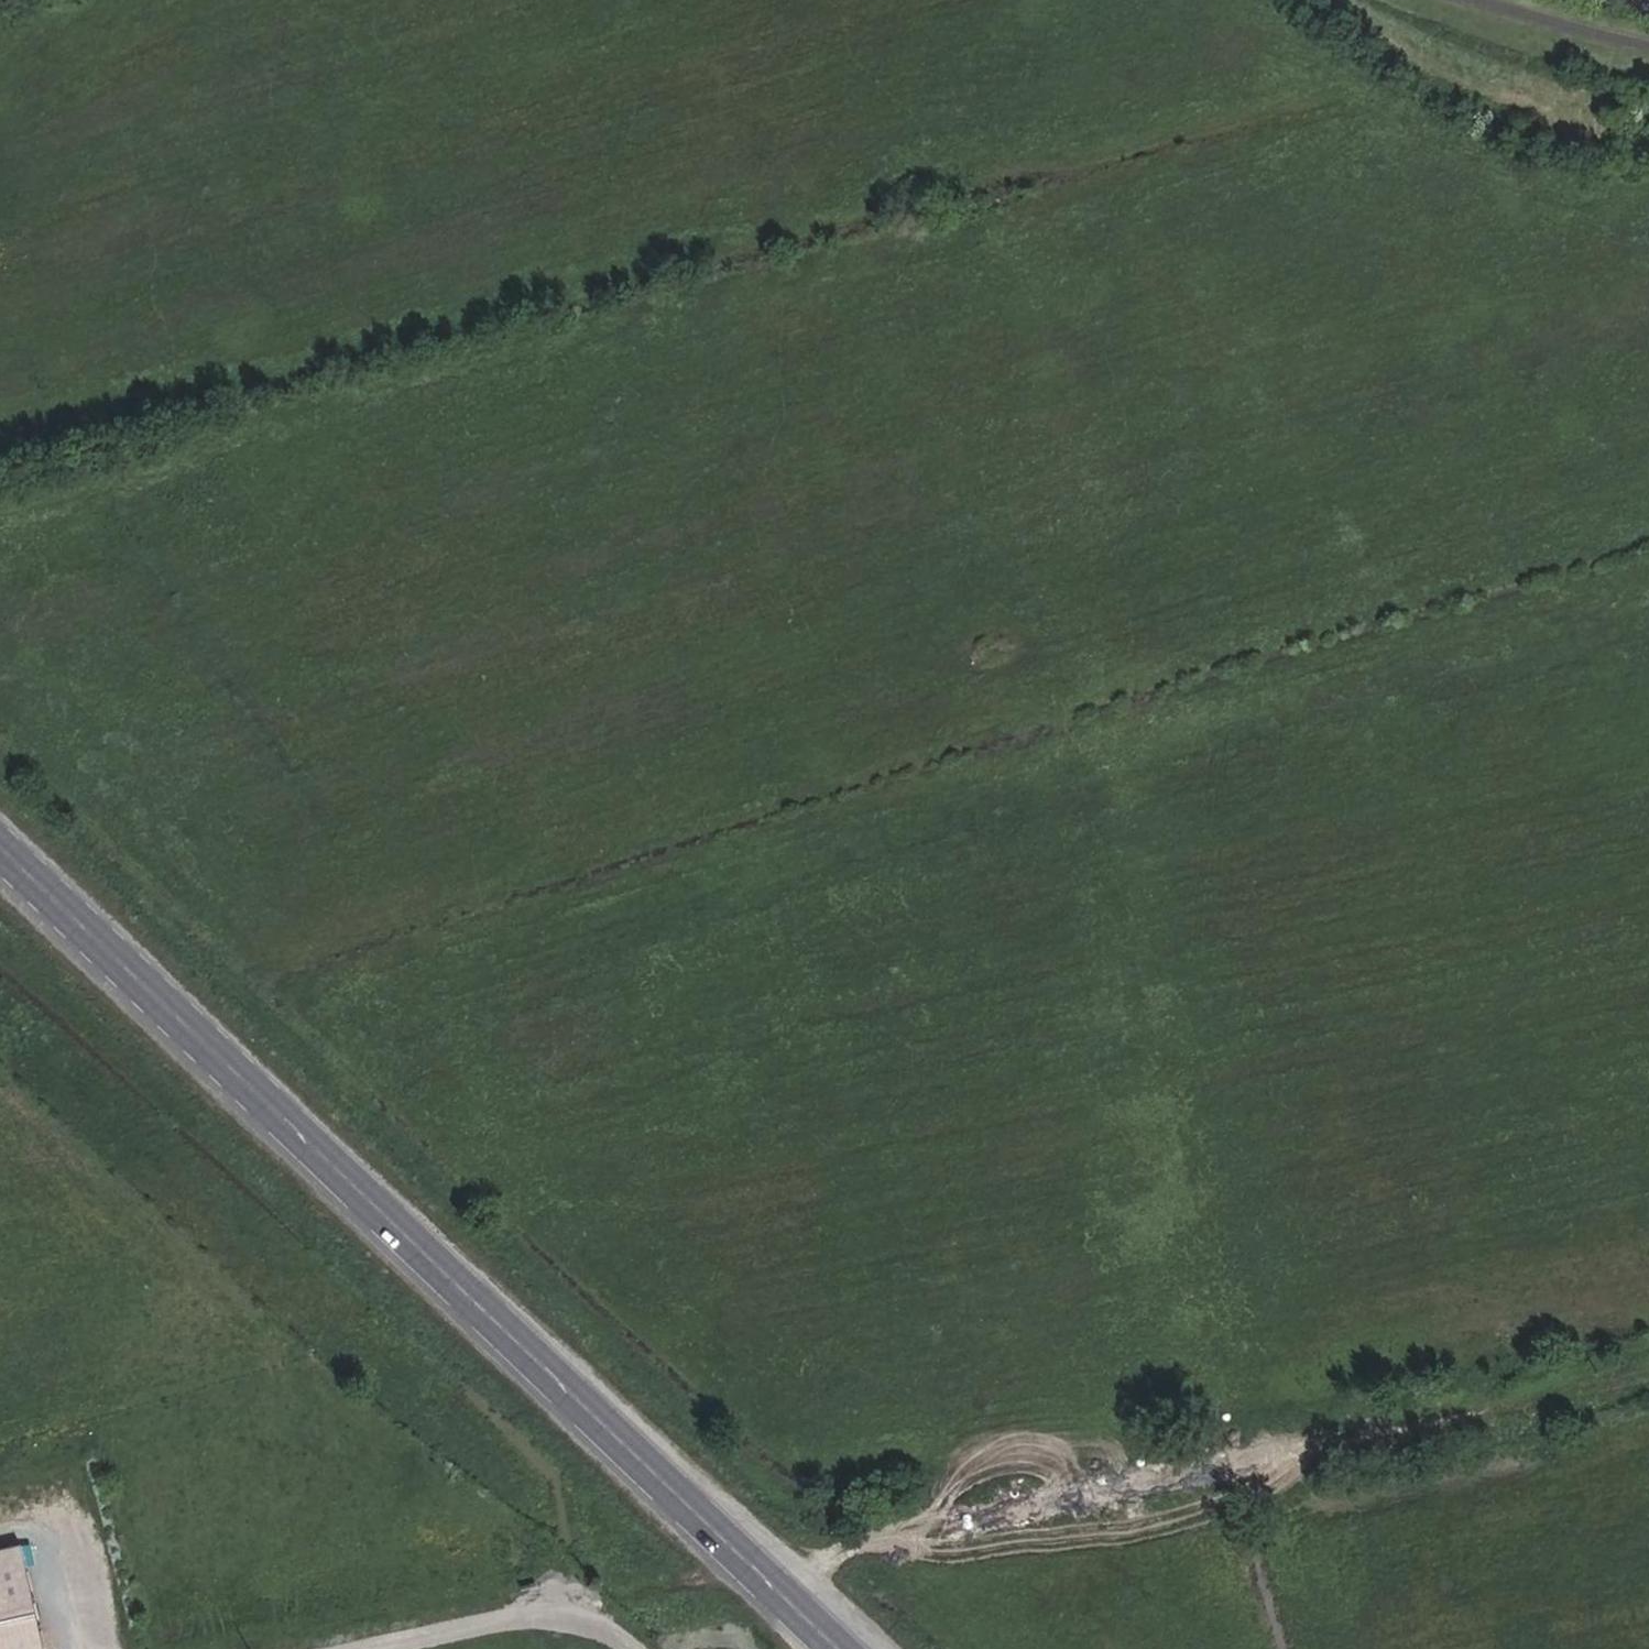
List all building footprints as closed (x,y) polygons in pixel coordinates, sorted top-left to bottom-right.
[(0,1551),(0,1648),(46,1648),(23,1546),(0,1551)]
